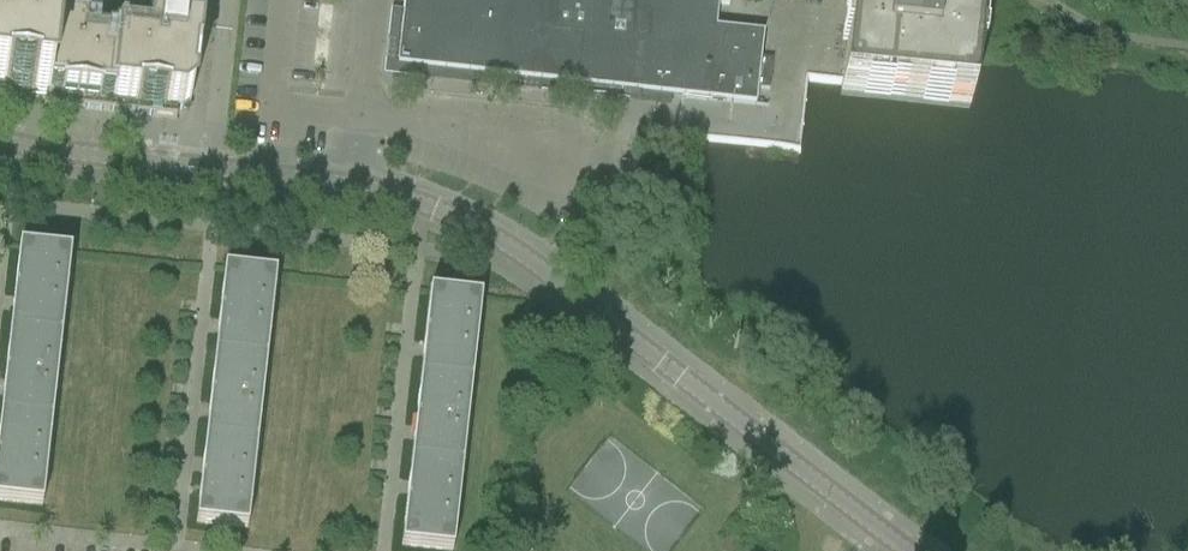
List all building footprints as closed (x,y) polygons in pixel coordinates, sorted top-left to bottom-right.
[(5,91),(4,92),(8,93),(9,84),(31,86),(30,95),(33,96),(33,94),(46,95),(45,105),(176,120),(177,110),(181,111),(182,109),(191,103),(192,92),(193,92),(194,89),(192,89),(194,70),(196,70),(196,67),(195,66),(197,42),(182,40),(183,31),(148,27),(145,55),(84,48),(86,28),(27,21),(29,6),(13,4),(14,0),(0,0),(0,90),(5,91)] [(399,46),(397,65),(633,92),(755,105),(757,89),(769,90),(773,60),(761,58),(763,34),(716,28),(719,2),(731,3),(731,0),(405,0),(399,46)] [(842,78),(841,92),(969,107),(975,45),(981,0),(851,0),(842,78)] [(12,314),(10,331),(62,336),(70,259),(71,253),(20,248),(14,298),(18,298),(17,314),(12,314)] [(217,337),(215,353),(266,359),(275,281),(276,277),(224,271),(219,321),(224,322),(222,337),(217,337)] [(422,360),(420,378),(471,384),(481,299),(430,294),(424,344),(429,345),(427,360),(422,360)] [(3,398),(1,417),(52,422),(61,336),(10,331),(5,382),(9,382),(7,398),(3,398)] [(208,421),(206,440),(257,445),(266,359),(215,353),(210,405),(214,405),(213,421),(208,421)] [(413,444),(411,463),(462,469),(471,384),(420,378),(415,428),(419,429),(418,444),(413,444)] [(42,507),(52,422),(1,417),(0,423),(0,436),(3,436),(2,452),(0,452),(0,502),(42,507)] [(202,474),(196,524),(247,530),(257,445),(206,440),(204,459),(209,459),(207,475),(202,474)] [(401,547),(436,550),(453,550),(462,469),(411,463),(409,482),(413,483),(412,498),(407,498),(401,547)]
